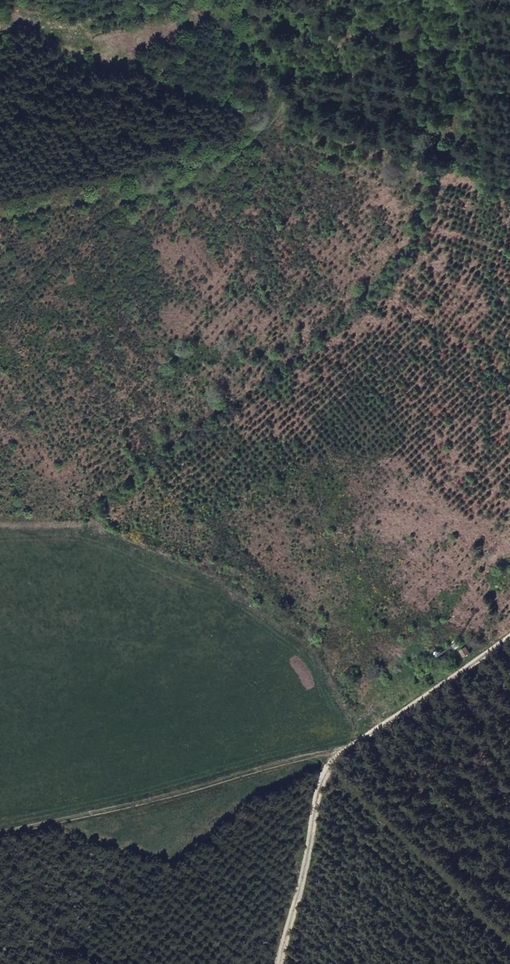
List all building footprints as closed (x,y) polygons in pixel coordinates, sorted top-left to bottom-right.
[(466,647),(460,652),(463,656),(469,652),(466,647)]
